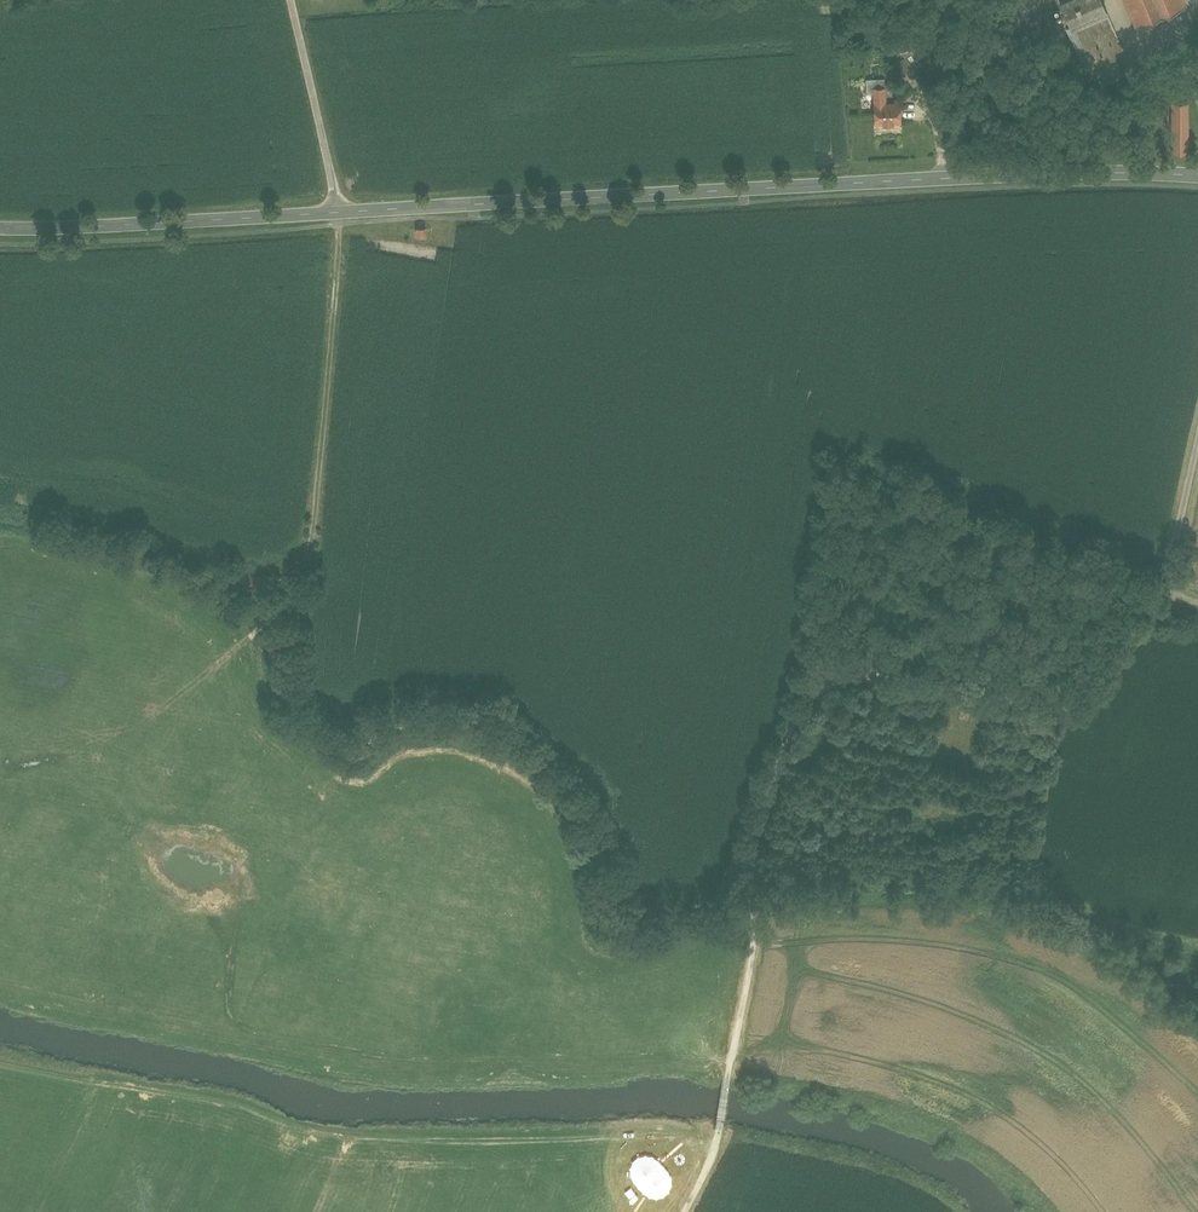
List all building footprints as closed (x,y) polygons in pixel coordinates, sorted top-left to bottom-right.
[(1059,4),(1071,33),(1108,18),(1100,0),(1070,0),(1059,4)] [(1184,0),(1122,0),(1133,28),(1186,6),(1184,0)] [(872,91),(873,126),(902,125),(902,104),(887,105),(887,90),(872,91)] [(417,227),(417,236),(427,236),(428,227),(417,227)]
